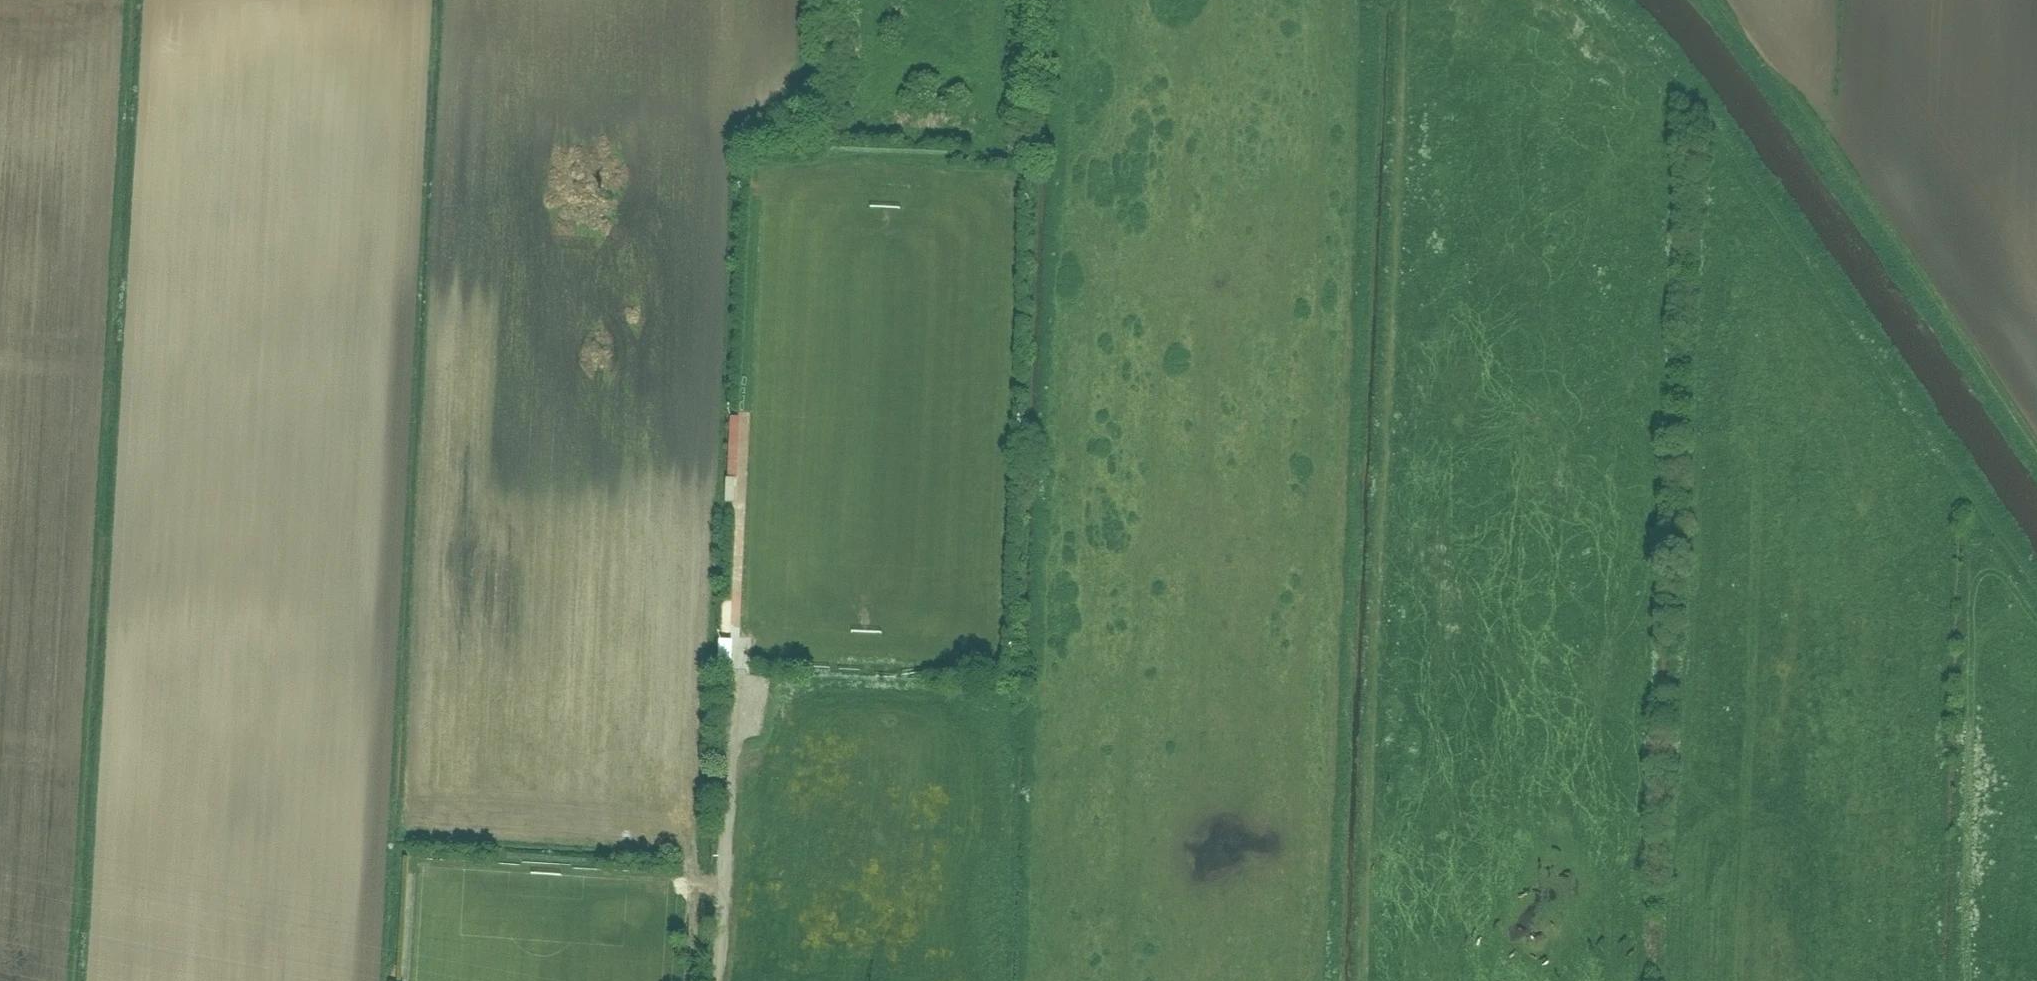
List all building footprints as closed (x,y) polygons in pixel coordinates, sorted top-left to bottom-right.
[(742,498),(743,417),(730,417),(729,497),(742,498)]
